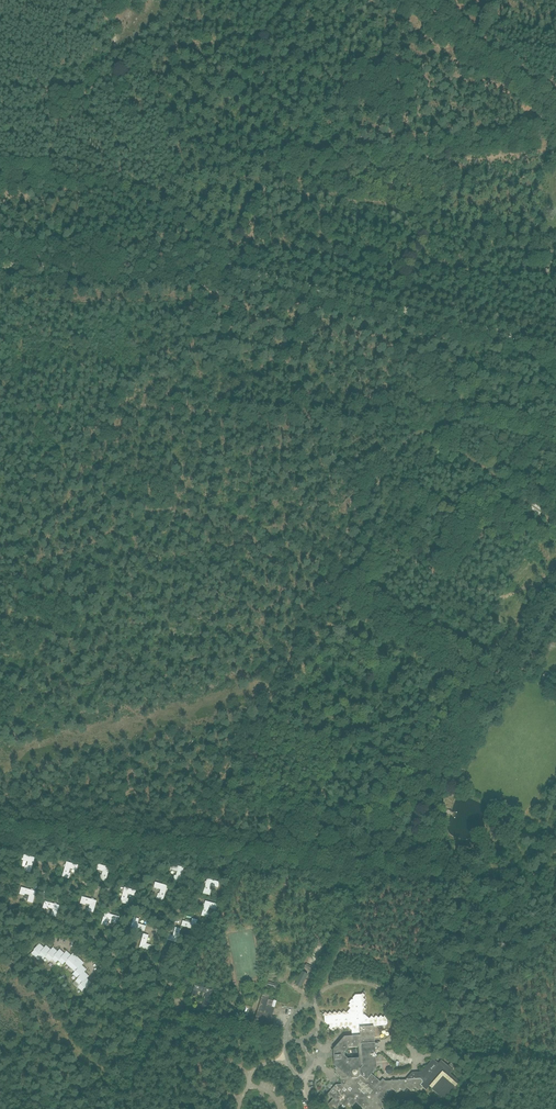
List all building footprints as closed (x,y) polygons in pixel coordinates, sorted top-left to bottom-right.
[(35,858),(23,854),(22,859),(28,861),(27,866),(24,865),(22,870),(30,872),(35,858)] [(66,862),(62,876),(69,878),(70,874),(69,873),(70,868),(76,870),(78,865),(66,862)] [(110,867),(98,864),(97,870),(103,871),(101,876),(100,875),(99,880),(105,882),(110,867)] [(184,867),(171,864),(170,870),(177,871),(176,876),(174,875),(173,881),(180,882),(184,867)] [(207,879),(203,893),(210,895),(211,890),(210,890),(211,886),(218,888),(219,882),(207,879)] [(167,886),(155,882),(154,888),(160,889),(159,894),(158,893),(156,899),(163,900),(167,886)] [(28,901),(33,903),(36,891),(21,887),(19,894),(24,895),(25,894),(29,895),(28,901)] [(136,891),(124,887),(120,902),(127,904),(128,899),(127,898),(128,894),(134,896),(136,891)] [(90,905),(88,911),(93,912),(97,901),(82,897),(80,903),(86,905),(86,904),(90,905)] [(45,901),(43,908),(47,909),(48,908),(52,909),(50,915),(56,917),(59,905),(45,901)] [(205,901),(201,916),(208,918),(209,913),(208,912),(209,908),(216,910),(218,904),(205,901)] [(119,917),(104,913),(101,924),(106,926),(108,920),(113,921),(112,922),(117,924),(119,917)] [(131,927),(144,931),(146,926),(138,924),(139,919),(134,917),(131,927)] [(198,920),(192,918),(191,923),(184,921),(182,927),(195,930),(198,920)] [(181,929),(176,928),(174,936),(168,934),(166,940),(177,943),(181,929)] [(139,947),(149,950),(151,945),(146,944),(148,935),(143,934),(139,947)] [(87,974),(82,970),(85,967),(80,963),(82,961),(75,955),(73,957),(69,953),(66,955),(64,953),(62,951),(59,953),(55,949),(53,951),(48,947),(46,949),(41,945),(39,948),(37,946),(34,950),(31,953),(36,958),(38,955),(43,959),(45,957),(49,961),(51,959),(56,963),(58,961),(63,965),(65,963),(75,972),(72,974),(77,978),(75,981),(79,985),(77,987),(82,992),(85,988),(85,989),(89,985),(87,983),(89,981),(87,978),(85,976),(87,974)] [(308,974),(302,971),(296,983),(297,984),(296,985),(299,987),(300,985),(302,986),(308,974)] [(265,986),(276,989),(277,984),(266,981),(265,986)] [(206,993),(200,1012),(205,1014),(212,989),(194,984),(191,995),(196,996),(198,990),(206,993)] [(334,1051),(335,1060),(335,1064),(343,1071),(343,1076),(340,1079),(341,1084),(335,1085),(330,1091),(335,1095),(336,1099),(333,1099),(327,1105),(327,1108),(330,1108),(333,1104),(337,1108),(341,1104),(345,1107),(348,1103),(352,1106),(356,1103),(363,1108),(382,1108),(385,1105),(381,1102),(392,1089),(396,1092),(400,1088),(404,1092),(407,1088),(411,1091),(415,1087),(418,1091),(422,1087),(426,1090),(429,1086),(431,1088),(431,1089),(444,1100),(456,1087),(455,1086),(457,1084),(457,1085),(459,1082),(450,1074),(453,1070),(451,1069),(454,1065),(450,1062),(448,1066),(441,1060),(438,1063),(433,1058),(421,1072),(421,1073),(419,1073),(413,1078),(413,1079),(407,1079),(406,1079),(405,1080),(400,1080),(399,1079),(398,1080),(393,1081),(392,1080),(391,1081),(385,1081),(382,1079),(380,1081),(371,1074),(376,1068),(373,1026),(385,1026),(385,1024),(387,1023),(387,1019),(388,1017),(385,1015),(383,1017),(381,1015),(378,1018),(376,1016),(374,1018),(371,1016),(369,1018),(363,1013),(366,1009),(364,1007),(366,1005),(363,1003),(366,1000),(363,998),(365,995),(362,993),(361,994),(355,995),(352,998),(353,999),(351,1000),(349,1002),(350,1003),(348,1006),(350,1008),(346,1013),(344,1011),(341,1013),(339,1011),(337,1014),(334,1011),(332,1014),(330,1012),(328,1014),(325,1012),(323,1015),(324,1016),(324,1022),(327,1025),(329,1025),(329,1027),(328,1028),(331,1030),(333,1028),(336,1030),(338,1027),(340,1030),(343,1027),(345,1029),(347,1027),(351,1030),(351,1039),(343,1039),(334,1050),(334,1051)] [(274,1000),(273,1001),(268,999),(261,996),(257,1011),(254,1019),(272,1024),(274,1016),(272,1016),(277,1001),(274,1000)]
